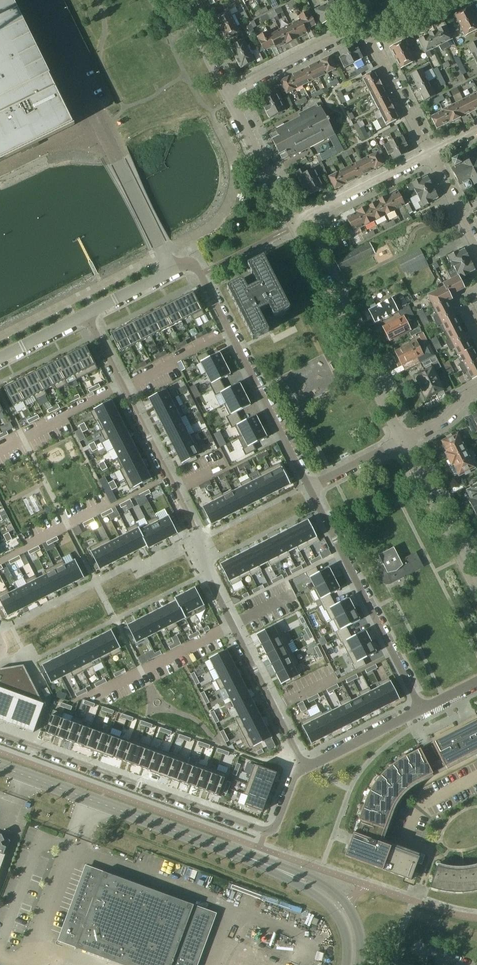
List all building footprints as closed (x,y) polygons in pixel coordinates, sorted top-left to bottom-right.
[(20,151),(37,142),(37,143),(38,143),(74,125),(69,115),(62,101),(50,76),(13,0),(0,0),(0,161),(20,151)] [(325,4),(332,19),(342,13),(336,0),(333,0),(325,4)] [(321,24),(332,19),(325,4),(314,10),(321,24)] [(468,7),(454,15),(459,25),(474,18),(468,7)] [(214,18),(219,28),(234,21),(228,10),(214,18)] [(297,16),(299,20),(299,19),(305,30),(315,25),(308,11),(297,16)] [(459,25),(465,36),(476,30),(476,25),(474,18),(459,25)] [(299,20),(289,25),(296,39),(307,34),(305,30),(299,19),(299,20)] [(234,21),(219,28),(225,39),(239,32),(234,21)] [(289,25),(279,30),(286,44),(296,39),(289,25)] [(445,26),(436,31),(445,49),(449,46),(447,42),(452,39),(450,35),(448,31),(446,27),(445,26)] [(279,30),(269,35),(268,35),(274,46),(275,49),(286,44),(279,30)] [(264,51),(270,48),(274,46),(268,35),(269,35),(267,31),(256,37),(264,51)] [(436,31),(427,35),(434,48),(438,46),(441,51),(445,49),(436,31)] [(420,45),(422,49),(427,58),(431,56),(429,51),(434,48),(427,35),(418,40),(418,41),(420,45)] [(229,47),(234,58),(249,51),(243,40),(229,47)] [(403,40),(389,47),(395,58),(409,51),(403,40)] [(466,46),(470,52),(473,59),(476,57),(476,40),(466,46)] [(355,49),(352,44),(345,48),(353,63),(362,58),(357,48),(355,49)] [(345,48),(338,51),(341,57),(338,58),(343,68),(353,63),(345,48)] [(249,51),(234,58),(240,68),(254,61),(249,51)] [(409,51),(395,58),(400,69),(414,61),(409,51)] [(322,60),(320,61),(327,73),(335,69),(328,56),(326,57),(323,59),(322,60)] [(320,61),(312,65),(319,77),(327,73),(320,61)] [(312,65),(304,69),(310,82),(319,77),(312,65)] [(355,71),(356,74),(357,75),(368,70),(366,66),(355,71)] [(304,69),(296,73),(302,86),(310,82),(304,69)] [(421,69),(410,75),(413,81),(417,88),(428,82),(424,75),(425,75),(421,69)] [(374,70),(361,77),(365,85),(378,79),(374,70)] [(296,73),(288,77),(294,90),(302,86),(296,73)] [(284,78),(279,81),(286,94),(294,90),(288,77),(286,78),(284,78)] [(378,79),(365,85),(370,93),(382,87),(378,79)] [(428,82),(417,88),(420,95),(423,101),(435,95),(432,89),(431,89),(428,82)] [(391,103),(382,87),(370,93),(378,109),(391,103)] [(260,98),(264,105),(270,102),(272,106),(276,103),(278,108),(283,105),(274,89),(268,92),(269,93),(260,98)] [(467,96),(471,104),(465,106),(469,113),(469,114),(475,111),(475,110),(476,109),(476,92),(467,96)] [(467,96),(452,104),(459,118),(463,116),(469,113),(465,106),(471,104),(467,96)] [(264,105),(262,106),(269,118),(285,110),(283,105),(278,108),(276,103),(272,106),(270,102),(264,105)] [(391,103),(378,109),(382,117),(395,111),(391,103)] [(441,110),(442,110),(448,123),(448,124),(459,118),(452,104),(441,110)] [(334,135),(331,128),(333,127),(326,112),(323,113),(320,106),(318,107),(316,105),(298,114),(300,117),(291,122),(290,121),(274,129),(275,131),(269,134),(282,160),(288,156),(289,158),(300,152),(323,140),(329,137),(331,143),(337,140),(334,135)] [(436,129),(448,123),(442,110),(430,116),(436,129)] [(395,111),(382,117),(376,120),(381,129),(399,119),(395,111)] [(396,125),(392,127),(387,130),(389,134),(398,129),(396,125)] [(363,136),(359,129),(355,131),(360,140),(371,135),(370,132),(363,136)] [(402,136),(392,141),(400,156),(407,153),(405,147),(407,146),(402,136)] [(392,141),(383,146),(388,156),(390,155),(393,160),(400,156),(392,141)] [(451,162),(454,167),(451,169),(459,186),(463,185),(465,190),(476,184),(476,148),(451,162)] [(377,152),(368,156),(374,169),(377,168),(378,167),(380,167),(381,166),(383,165),(377,152)] [(368,156),(360,160),(367,173),(374,169),(368,156)] [(360,160),(352,164),(359,177),(367,173),(360,160)] [(303,167),(295,171),(304,189),(306,188),(312,184),(310,181),(314,179),(312,175),(317,173),(317,172),(320,171),(323,176),(327,174),(320,162),(319,163),(313,166),(314,168),(305,172),(303,167)] [(352,164),(344,168),(351,181),(359,177),(352,164)] [(344,168),(336,173),(342,186),(351,181),(344,168)] [(325,189),(317,173),(312,175),(314,179),(310,181),(312,184),(306,188),(309,195),(318,191),(319,192),(325,189)] [(328,177),(334,190),(336,188),(338,188),(339,187),(341,186),(342,186),(336,173),(328,177)] [(421,179),(421,178),(406,186),(412,197),(432,187),(427,176),(421,179)] [(432,187),(412,197),(416,204),(417,203),(420,208),(432,202),(432,201),(438,198),(432,187)] [(398,191),(387,196),(395,211),(405,206),(409,214),(415,211),(411,202),(409,203),(407,200),(406,200),(403,192),(399,194),(398,191)] [(376,201),(376,202),(377,201),(384,216),(395,211),(387,196),(376,201)] [(376,202),(367,207),(374,221),(384,216),(377,201),(376,202)] [(356,211),(356,212),(364,226),(374,221),(367,207),(366,206),(356,211)] [(353,232),(364,226),(356,212),(346,217),(348,221),(345,223),(348,229),(351,228),(353,232)] [(339,270),(374,253),(369,243),(335,261),(339,270)] [(447,256),(446,256),(448,262),(450,261),(453,267),(469,259),(464,248),(458,251),(457,250),(447,255),(447,256)] [(428,266),(419,249),(397,261),(405,277),(428,266)] [(289,309),(263,257),(247,265),(257,285),(247,290),(242,279),(226,288),(252,340),(269,332),(259,312),(268,307),(273,317),(289,309)] [(469,259),(453,267),(453,268),(459,279),(469,274),(469,273),(475,270),(469,259)] [(450,279),(442,284),(444,287),(444,286),(449,296),(449,295),(464,288),(459,279),(453,268),(446,271),(450,279)] [(444,286),(444,287),(427,295),(434,308),(446,302),(451,299),(449,295),(449,296),(444,286)] [(193,292),(182,297),(192,316),(191,316),(193,321),(194,320),(204,315),(193,292)] [(192,316),(182,297),(172,303),(181,321),(191,316),(192,316)] [(369,310),(375,322),(397,310),(397,309),(395,310),(391,301),(392,300),(391,299),(382,303),(381,302),(377,304),(377,306),(369,310)] [(458,325),(446,302),(434,308),(437,315),(433,318),(437,326),(442,324),(446,332),(458,325)] [(181,321),(172,303),(162,308),(171,326),(181,321)] [(171,326),(162,308),(151,313),(161,332),(171,326)] [(161,332),(151,313),(141,318),(150,337),(161,332)] [(403,317),(383,327),(389,340),(409,330),(403,317)] [(150,337),(141,318),(131,323),(140,342),(150,337)] [(140,342),(131,323),(120,329),(130,347),(140,342)] [(470,349),(462,334),(458,325),(446,332),(450,339),(445,342),(449,350),(454,348),(458,356),(459,355),(470,349)] [(419,328),(409,333),(411,337),(418,333),(421,331),(419,328)] [(130,347),(120,329),(110,334),(120,352),(130,347)] [(401,365),(422,354),(415,341),(395,352),(401,365)] [(426,342),(421,344),(426,354),(431,351),(426,342)] [(85,346),(75,352),(87,375),(97,369),(85,346)] [(476,356),(471,348),(470,349),(459,355),(463,363),(458,365),(462,374),(467,371),(471,379),(476,377),(476,358),(476,356)] [(426,354),(417,359),(419,363),(425,360),(434,356),(431,351),(426,354)] [(75,352),(65,357),(74,376),(76,380),(87,375),(75,352)] [(200,362),(208,358),(206,352),(195,357),(198,364),(200,363),(200,362)] [(224,364),(219,352),(208,358),(200,362),(200,363),(205,373),(224,364)] [(434,356),(425,360),(419,363),(422,369),(418,371),(420,374),(415,376),(416,378),(416,379),(417,382),(419,383),(422,390),(422,392),(423,395),(425,395),(426,397),(434,393),(435,396),(436,396),(438,400),(445,397),(443,393),(444,392),(444,393),(451,390),(443,373),(439,375),(442,381),(439,382),(433,371),(440,368),(434,356)] [(65,357),(55,362),(64,381),(65,380),(74,376),(65,357)] [(55,362),(44,367),(54,386),(53,386),(56,390),(66,385),(67,385),(65,380),(64,381),(55,362)] [(220,380),(230,375),(224,364),(205,373),(211,384),(220,380)] [(44,367),(34,372),(44,391),(53,386),(54,386),(44,367)] [(34,372),(24,377),(34,396),(33,396),(35,401),(36,400),(46,395),(44,391),(34,372)] [(24,377),(14,382),(23,401),(33,396),(34,396),(24,377)] [(222,385),(220,380),(211,384),(209,385),(212,390),(222,385)] [(14,382),(3,388),(13,407),(23,401),(14,382)] [(244,394),(239,383),(225,390),(220,393),(225,404),(244,394)] [(220,393),(225,390),(222,385),(212,390),(214,396),(220,393)] [(168,389),(148,399),(153,408),(172,398),(168,389)] [(197,390),(192,393),(195,398),(200,396),(197,390)] [(236,412),(250,405),(244,394),(225,404),(223,405),(228,415),(229,416),(236,412)] [(172,398),(153,408),(158,417),(179,406),(174,397),(172,398)] [(111,401),(89,412),(95,422),(97,421),(116,411),(111,401)] [(179,406),(158,417),(162,426),(179,418),(180,418),(184,416),(179,406)] [(116,411),(97,421),(101,430),(102,430),(121,421),(116,411)] [(239,417),(236,412),(229,416),(228,415),(225,417),(228,423),(239,417)] [(471,415),(474,420),(467,424),(476,443),(476,412),(471,415)] [(261,427),(255,415),(241,422),(234,426),(234,427),(240,437),(261,427)] [(234,426),(241,422),(239,417),(228,423),(231,428),(234,427),(234,426)] [(179,418),(162,426),(167,436),(184,427),(180,418),(179,418)] [(101,430),(99,431),(104,441),(105,442),(109,439),(126,430),(121,421),(102,430),(101,430)] [(184,427),(167,436),(172,445),(189,436),(188,436),(184,427)] [(240,437),(237,439),(242,449),(247,447),(253,445),(266,438),(261,427),(240,437)] [(126,430),(109,439),(113,449),(131,440),(126,430)] [(189,436),(172,445),(176,454),(198,443),(193,434),(193,433),(188,436),(189,436)] [(445,453),(448,459),(467,450),(463,442),(462,443),(457,434),(451,436),(446,438),(447,439),(442,442),(447,452),(445,453)] [(131,440),(113,449),(118,458),(135,450),(131,440)] [(198,443),(176,454),(181,463),(202,453),(198,443)] [(255,450),(253,445),(247,447),(242,449),(245,456),(255,450)] [(118,458),(116,459),(121,468),(121,469),(140,459),(135,450),(118,458)] [(467,450),(448,459),(451,466),(453,465),(458,475),(464,473),(469,471),(468,470),(474,467),(469,458),(471,457),(467,450)] [(121,468),(119,470),(124,480),(145,469),(140,459),(121,469),(121,468)] [(279,463),(269,468),(280,489),(290,484),(279,463)] [(259,473),(261,478),(261,477),(270,494),(280,489),(269,468),(259,473)] [(145,469),(124,480),(129,490),(150,479),(145,469)] [(252,482),(251,482),(260,499),(270,494),(261,477),(261,478),(252,482)] [(239,483),(241,488),(242,487),(250,504),(260,499),(251,482),(252,482),(250,478),(249,478),(239,483)] [(472,508),(476,506),(476,482),(469,486),(470,488),(466,491),(470,497),(467,499),(472,508)] [(232,492),(240,509),(250,504),(242,487),(241,488),(232,492)] [(221,495),(230,514),(240,509),(232,492),(231,490),(221,495)] [(211,498),(210,498),(212,502),(213,502),(221,519),(230,514),(221,495),(220,493),(211,498)] [(30,516),(42,510),(35,495),(23,501),(30,516)] [(212,502),(202,507),(211,524),(221,519),(213,502),(212,502)] [(158,521),(158,522),(166,539),(176,533),(168,516),(158,521)] [(146,522),(147,524),(157,543),(166,539),(158,522),(158,521),(156,517),(155,517),(146,522)] [(308,520),(298,525),(308,547),(319,541),(308,520)] [(126,529),(125,529),(128,533),(137,550),(146,546),(146,545),(138,529),(136,524),(135,524),(126,529)] [(138,529),(146,545),(146,546),(147,548),(148,548),(157,543),(147,524),(138,529)] [(298,525),(288,530),(299,551),(308,547),(298,525)] [(288,530),(278,535),(289,556),(290,556),(287,552),(296,547),(298,552),(299,551),(288,530)] [(128,533),(119,538),(127,555),(137,550),(128,533)] [(278,535),(269,540),(279,561),(289,556),(278,535)] [(108,538),(99,543),(109,564),(118,560),(110,542),(108,538)] [(110,542),(118,560),(127,555),(119,538),(110,542)] [(269,540),(259,545),(270,566),(271,566),(273,571),(282,567),(279,561),(269,540)] [(99,543),(88,548),(99,569),(109,564),(99,543)] [(259,545),(249,550),(260,571),(261,571),(259,566),(267,562),(269,566),(270,566),(259,545)] [(419,569),(412,554),(400,560),(393,547),(378,555),(384,568),(383,569),(382,570),(381,571),(380,572),(380,573),(379,574),(379,575),(379,576),(379,577),(379,578),(380,579),(380,580),(381,581),(382,582),(382,583),(383,583),(384,584),(385,584),(387,584),(389,584),(390,584),(391,583),(394,582),(405,576),(419,569)] [(249,550),(240,554),(251,576),(260,571),(249,550)] [(240,554),(230,559),(241,581),(240,578),(249,574),(250,576),(251,576),(240,554)] [(230,559),(220,564),(231,586),(241,581),(230,559)] [(62,561),(53,566),(64,587),(73,583),(64,566),(65,565),(62,561)] [(65,565),(64,566),(73,583),(83,578),(74,561),(65,565)] [(44,571),(43,571),(46,575),(55,592),(64,587),(53,566),(44,571)] [(315,567),(304,573),(308,579),(309,578),(315,588),(334,579),(328,568),(318,573),(315,567)] [(24,580),(24,581),(26,585),(27,585),(35,602),(45,597),(36,580),(37,580),(35,575),(34,576),(24,580)] [(37,580),(36,580),(45,597),(55,592),(46,575),(37,580)] [(334,579),(315,588),(320,599),(318,600),(321,605),(332,600),(329,595),(339,590),(334,579)] [(26,585),(18,589),(26,606),(35,602),(27,585),(26,585)] [(194,588),(184,593),(193,610),(203,605),(194,588)] [(0,593),(0,602),(7,616),(17,611),(9,594),(7,589),(6,590),(0,593)] [(9,594),(17,611),(26,606),(18,589),(9,594)] [(175,598),(174,599),(175,601),(176,601),(185,618),(184,618),(185,620),(195,615),(193,610),(184,593),(175,598)] [(332,600),(321,605),(324,611),(325,611),(330,621),(354,609),(348,598),(334,605),(332,600)] [(175,601),(166,606),(175,623),(184,618),(185,618),(176,601),(175,601)] [(166,606),(157,611),(165,628),(167,632),(177,627),(178,627),(175,623),(166,606)] [(354,609),(330,621),(331,621),(333,620),(338,630),(335,632),(337,638),(348,632),(346,627),(359,620),(354,609)] [(157,611),(147,616),(156,633),(165,628),(157,611)] [(147,616),(137,621),(146,638),(156,633),(147,616)] [(137,621),(127,626),(136,643),(146,638),(137,621)] [(277,624),(256,635),(261,645),(282,634),(277,624)] [(348,632),(337,638),(340,643),(341,643),(347,654),(370,642),(364,630),(351,637),(348,632)] [(110,631),(100,636),(110,655),(111,658),(111,657),(121,652),(110,631)] [(282,634),(261,645),(266,655),(287,644),(282,634)] [(100,636),(91,641),(100,660),(101,660),(110,655),(100,636)] [(91,641),(81,646),(92,667),(102,662),(101,660),(100,660),(91,641)] [(370,642),(347,654),(352,664),(351,664),(354,671),(365,665),(362,660),(376,653),(370,642)] [(287,644),(266,655),(271,664),(292,654),(287,644)] [(81,646),(71,651),(82,672),(92,667),(81,646)] [(226,650),(209,659),(214,669),(231,660),(226,650)] [(71,651),(62,655),(71,673),(70,673),(72,677),(73,677),(82,672),(71,651)] [(292,654),(271,664),(276,674),(297,663),(292,654)] [(62,655),(52,660),(61,677),(70,673),(71,673),(62,655)] [(52,660),(42,665),(51,683),(61,677),(52,660)] [(231,660),(214,669),(219,678),(219,679),(236,670),(231,660)] [(297,663),(276,674),(281,684),(300,674),(295,665),(297,664),(297,663)] [(33,733),(43,704),(29,676),(28,676),(23,665),(7,668),(0,669),(0,721),(33,733)] [(219,678),(214,680),(215,681),(220,690),(220,691),(224,689),(224,688),(241,679),(236,670),(219,679),(219,678)] [(377,683),(379,687),(380,687),(388,704),(398,699),(388,678),(377,683)] [(241,679),(224,688),(224,689),(229,698),(246,689),(241,679)] [(358,693),(360,697),(369,714),(379,709),(370,692),(368,687),(368,688),(358,693)] [(370,692),(379,709),(388,704),(380,687),(379,687),(370,692)] [(42,690),(41,691),(45,698),(50,695),(47,688),(42,690)] [(246,689),(229,698),(234,707),(251,699),(246,689)] [(339,702),(338,703),(341,707),(350,724),(359,719),(351,702),(351,701),(349,697),(339,702)] [(351,701),(351,702),(359,719),(369,714),(360,697),(351,701)] [(251,699),(234,707),(238,717),(256,708),(251,699)] [(332,711),(340,728),(350,724),(341,707),(332,711)] [(238,717),(234,719),(239,729),(260,718),(256,708),(238,717)] [(321,714),(331,733),(340,728),(332,711),(331,709),(330,709),(321,714)] [(53,710),(45,733),(55,736),(61,718),(61,719),(63,714),(53,710)] [(320,712),(310,717),(321,738),(331,733),(321,714),(320,712)] [(71,722),(64,740),(74,743),(80,725),(80,726),(82,721),(72,717),(70,722),(71,722)] [(310,717),(300,722),(311,743),(321,738),(310,717)] [(61,718),(55,736),(64,740),(71,722),(70,722),(61,719),(61,718)] [(260,718),(239,729),(244,739),(265,728),(260,718)] [(409,786),(416,782),(476,751),(476,720),(404,757),(401,758),(399,760),(396,762),(393,763),(391,765),(392,767),(388,771),(387,769),(384,771),(381,774),(379,777),(381,779),(377,783),(376,782),(375,781),(374,783),(372,786),(370,788),(369,791),(372,792),(369,797),(367,796),(366,798),(364,801),(364,803),(363,806),(365,806),(363,812),(362,811),(361,811),(358,820),(360,821),(358,826),(356,825),(344,856),(410,880),(419,856),(403,851),(402,854),(396,851),(397,848),(391,846),(379,842),(384,828),(387,821),(391,809),(394,803),(397,799),(401,794),(404,790),(409,786)] [(80,725),(74,743),(83,747),(90,729),(80,726),(80,725)] [(265,728),(244,739),(249,749),(270,738),(265,728)] [(83,747),(83,748),(92,751),(99,732),(90,729),(83,747)] [(99,732),(92,751),(102,755),(110,734),(100,730),(99,732)] [(110,734),(102,755),(112,758),(112,757),(119,737),(110,734)] [(119,737),(112,757),(122,761),(129,741),(119,737)] [(129,741),(122,761),(131,764),(139,742),(130,739),(129,738),(129,741)] [(139,742),(131,764),(141,768),(149,746),(139,742)] [(149,746),(141,768),(150,771),(158,749),(149,746)] [(150,771),(150,772),(159,776),(168,753),(158,749),(150,771)] [(168,753),(159,776),(169,779),(178,756),(168,753)] [(178,756),(169,779),(179,783),(179,782),(185,764),(186,764),(187,760),(178,756)] [(195,768),(189,785),(198,789),(206,767),(197,763),(196,763),(195,767),(195,768)] [(185,764),(179,782),(189,785),(195,768),(195,767),(186,764),(185,764)] [(254,765),(250,775),(272,783),(276,773),(254,765)] [(206,767),(198,789),(208,792),(216,770),(206,767)] [(216,770),(208,792),(218,796),(226,774),(216,770)] [(250,775),(246,784),(269,793),(272,783),(250,775)] [(243,794),(247,796),(247,795),(265,802),(269,793),(246,784),(243,794)] [(247,796),(244,806),(262,812),(265,802),(247,795),(247,796)] [(5,855),(3,854),(6,848),(7,848),(10,841),(5,839),(4,840),(1,835),(0,834),(0,868),(5,855)] [(474,868),(469,869),(462,870),(455,870),(449,869),(444,868),(437,866),(429,888),(440,891),(446,892),(452,892),(455,893),(460,893),(463,893),(466,892),(470,892),(474,891),(476,891),(476,867),(474,868)] [(98,874),(94,873),(93,876),(85,874),(63,934),(70,937),(69,941),(73,942),(74,938),(147,964),(197,964),(216,913),(193,904),(190,912),(96,878),(98,874)]
